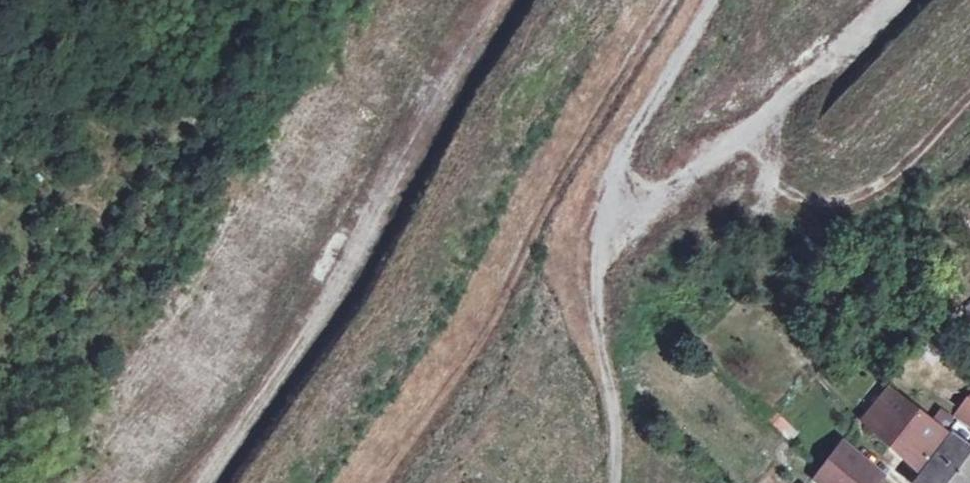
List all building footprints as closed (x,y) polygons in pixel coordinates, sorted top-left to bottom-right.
[(914,469),(944,433),(943,432),(916,413),(907,406),(887,391),(860,420),(914,469)] [(957,416),(969,425),(969,402),(957,416)] [(943,432),(944,433),(946,435),(949,436),(914,482),(969,482),(969,452),(967,449),(969,445),(969,430),(955,420),(943,432)] [(879,475),(840,443),(818,472),(815,478),(821,482),(873,482),(879,475)]
